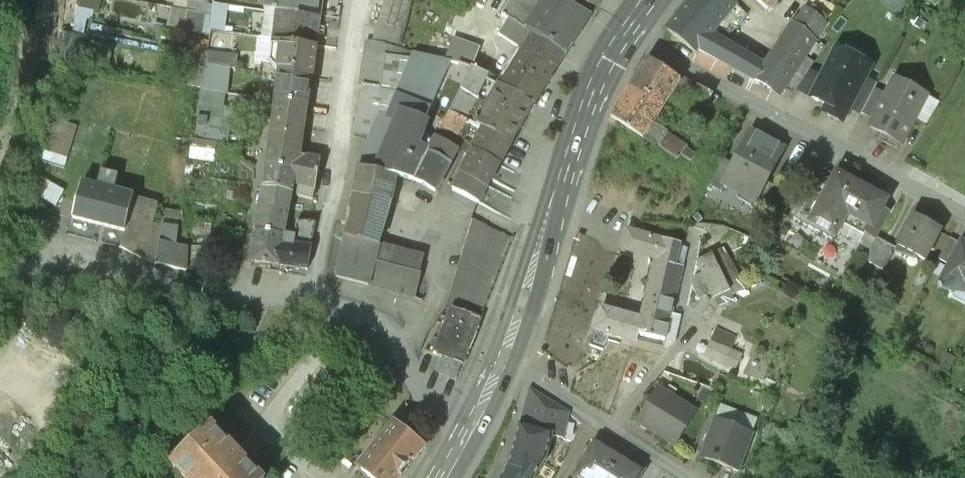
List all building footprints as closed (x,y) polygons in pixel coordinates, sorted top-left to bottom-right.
[(87,30),(87,13),(96,13),(97,0),(77,0),(77,30),(87,30)] [(212,27),(228,29),(231,1),(224,0),(215,0),(212,27)] [(264,9),(265,9),(319,16),(322,0),(265,0),(264,9)] [(384,1),(391,3),(390,7),(383,5),(382,9),(389,11),(388,15),(381,13),(380,18),(387,20),(380,44),(387,46),(387,47),(398,50),(411,0),(385,0),(384,1)] [(535,2),(535,0),(513,0),(503,17),(534,38),(565,58),(590,21),(567,10),(535,2)] [(567,8),(590,20),(604,0),(556,0),(567,8)] [(710,35),(717,27),(728,37),(746,15),(736,7),(730,0),(694,0),(667,31),(697,55),(699,52),(768,88),(766,91),(769,92),(770,90),(781,95),(799,66),(776,49),(764,66),(710,35)] [(771,12),(778,3),(775,1),(776,0),(757,0),(771,12)] [(75,8),(63,8),(62,27),(75,27),(75,8)] [(319,16),(265,9),(260,39),(315,46),(319,16)] [(828,25),(806,9),(793,26),(817,42),(828,25)] [(204,14),(188,11),(184,30),(201,33),(204,14)] [(435,28),(416,21),(407,48),(426,55),(435,28)] [(817,42),(793,26),(776,49),(800,66),(812,45),(813,46),(817,42)] [(86,37),(62,31),(61,59),(82,63),(86,37)] [(501,89),(533,107),(565,58),(534,38),(505,82),(501,89)] [(260,39),(257,62),(269,63),(279,74),(311,78),(315,46),(260,39)] [(481,48),(455,39),(451,49),(438,45),(433,59),(458,65),(472,69),(481,48)] [(380,44),(369,41),(367,53),(386,56),(387,47),(387,46),(380,44)] [(822,79),(812,99),(828,107),(826,110),(828,116),(838,121),(844,119),(849,109),(865,79),(853,73),(856,68),(853,59),(837,51),(822,79)] [(367,53),(366,53),(361,85),(363,85),(381,88),(386,56),(367,53)] [(398,90),(386,117),(380,115),(371,138),(358,167),(373,170),(375,170),(394,125),(422,56),(413,54),(411,59),(398,90)] [(206,59),(185,55),(182,69),(192,70),(189,86),(201,89),(205,64),(206,59)] [(411,59),(386,56),(381,88),(398,90),(411,59)] [(422,56),(394,125),(396,126),(404,129),(435,60),(433,59),(422,56)] [(678,80),(649,61),(632,87),(664,107),(673,91),(690,101),(692,98),(691,98),(697,87),(679,78),(678,80)] [(232,68),(205,64),(201,89),(200,91),(225,94),(227,94),(232,68)] [(458,65),(444,92),(457,98),(468,75),(464,73),(466,70),(470,72),(472,69),(458,65)] [(497,82),(472,69),(470,72),(466,70),(464,73),(468,75),(457,98),(449,112),(476,127),(499,88),(501,89),(505,82),(499,79),(497,82)] [(822,79),(808,72),(797,91),(812,99),(822,79)] [(311,78),(279,74),(276,100),(308,105),(311,78)] [(865,79),(849,109),(862,115),(875,90),(877,86),(865,79)] [(874,122),(870,130),(888,139),(891,133),(903,139),(900,145),(901,146),(921,108),(911,103),(916,93),(895,82),(887,96),(874,122)] [(381,88),(363,85),(358,112),(380,115),(386,117),(398,90),(381,88)] [(664,107),(632,87),(611,120),(660,150),(668,137),(670,135),(653,125),(664,107)] [(718,98),(697,87),(691,98),(692,98),(706,108),(707,107),(712,110),(718,98)] [(501,89),(499,88),(476,127),(483,131),(510,146),(533,107),(501,89)] [(887,96),(875,90),(862,115),(874,122),(887,96)] [(225,94),(200,91),(196,115),(198,116),(221,119),(225,94)] [(457,98),(444,92),(434,112),(446,118),(449,112),(457,98)] [(308,105),(276,100),(272,125),(304,129),(308,105)] [(380,115),(358,112),(355,136),(371,138),(380,115)] [(476,127),(449,112),(446,118),(442,127),(476,145),(483,131),(476,127)] [(221,119),(198,116),(194,140),(215,143),(217,143),(221,119)] [(74,126),(53,120),(41,164),(63,169),(74,126)] [(304,129),(272,125),(269,150),(301,154),(304,129)] [(429,151),(400,139),(404,129),(396,126),(380,167),(401,172),(399,179),(414,183),(414,181),(435,192),(450,165),(428,154),(429,151)] [(717,133),(709,128),(705,134),(713,139),(717,133)] [(510,146),(483,131),(476,145),(472,153),(473,154),(499,168),(510,146)] [(705,134),(704,133),(700,140),(707,145),(707,144),(711,147),(715,140),(713,139),(705,134)] [(734,166),(723,186),(726,187),(740,194),(744,193),(756,199),(758,200),(767,182),(784,150),(751,133),(734,166)] [(668,137),(660,150),(679,162),(682,158),(685,152),(687,149),(668,137)] [(194,140),(192,139),(190,156),(213,159),(215,143),(194,140)] [(456,151),(435,140),(429,151),(428,154),(450,165),(456,151)] [(301,154),(269,150),(265,188),(291,192),(293,184),(292,183),(295,156),(300,157),(301,156),(301,154)] [(696,158),(685,152),(682,158),(692,164),(696,158)] [(499,168),(473,154),(461,175),(488,188),(499,168)] [(845,165),(824,154),(790,218),(795,221),(817,181),(833,189),(839,178),(845,165)] [(320,159),(301,156),(300,157),(295,156),(292,183),(293,184),(301,185),(299,197),(313,200),(320,159)] [(724,161),(710,187),(723,193),(726,187),(723,186),(734,166),(724,161)] [(373,170),(358,167),(353,195),(368,198),(373,170)] [(373,170),(368,198),(353,195),(345,236),(379,245),(390,202),(390,184),(391,174),(375,170),(373,170)] [(119,176),(102,172),(98,188),(81,183),(73,219),(75,220),(124,232),(134,197),(115,192),(119,176)] [(488,188),(461,175),(452,191),(479,205),(488,188)] [(884,203),(839,178),(833,189),(811,230),(833,241),(842,223),(867,236),(880,211),(884,203)] [(63,193),(39,180),(30,194),(55,208),(63,193)] [(817,181),(795,221),(800,224),(787,250),(797,256),(811,230),(833,189),(817,181)] [(767,182),(758,200),(756,199),(752,209),(764,215),(778,188),(767,182)] [(291,192),(265,188),(257,231),(284,236),(285,236),(291,192)] [(159,203),(134,197),(124,232),(119,250),(156,265),(162,226),(154,224),(159,203)] [(880,211),(867,236),(877,241),(877,240),(890,216),(880,211)] [(471,218),(447,306),(453,308),(456,308),(474,313),(484,310),(513,239),(471,218)] [(940,232),(914,218),(899,248),(925,262),(940,232)] [(315,221),(296,221),(296,237),(286,236),(285,239),(284,244),(283,244),(279,265),(307,268),(313,231),(315,221)] [(180,229),(162,226),(156,265),(187,270),(189,247),(177,245),(180,229)] [(712,230),(699,235),(705,248),(717,243),(712,230)] [(833,241),(811,230),(797,256),(845,281),(859,255),(833,241)] [(284,236),(257,231),(252,261),(279,265),(283,244),(284,236)] [(680,250),(633,232),(627,249),(654,259),(641,322),(605,311),(591,347),(604,351),(611,335),(636,342),(640,336),(666,342),(681,267),(673,267),(680,250)] [(379,245),(345,236),(341,255),(339,255),(335,277),(368,286),(379,245)] [(893,249),(877,240),(877,241),(865,263),(881,271),(893,249)] [(950,240),(939,261),(950,266),(960,245),(950,240)] [(961,244),(960,245),(950,266),(940,286),(937,286),(940,291),(942,290),(958,292),(962,285),(964,287),(964,246),(961,244)] [(423,259),(379,245),(368,286),(414,299),(423,259)] [(724,250),(714,254),(732,292),(731,292),(733,297),(746,290),(724,250)] [(714,254),(698,261),(703,273),(704,272),(716,299),(721,297),(723,301),(729,298),(727,294),(731,292),(732,292),(714,254)] [(480,319),(451,309),(434,354),(441,357),(461,365),(480,319)] [(244,335),(225,330),(222,340),(241,345),(244,335)] [(709,357),(721,363),(738,371),(748,352),(730,344),(728,348),(717,342),(709,357)] [(455,380),(461,365),(441,357),(435,372),(455,380)] [(508,467),(502,477),(533,477),(545,459),(552,435),(563,438),(569,413),(530,389),(508,467)] [(694,413),(659,391),(653,401),(648,398),(640,411),(645,414),(638,423),(674,446),(694,413)] [(750,434),(717,422),(703,458),(737,470),(750,434)] [(395,426),(360,468),(373,477),(400,477),(423,449),(395,426)] [(211,428),(171,467),(182,477),(260,477),(211,428)] [(596,441),(574,477),(576,477),(606,477),(620,456),(596,441)] [(620,456),(606,477),(639,477),(644,471),(620,456)]
